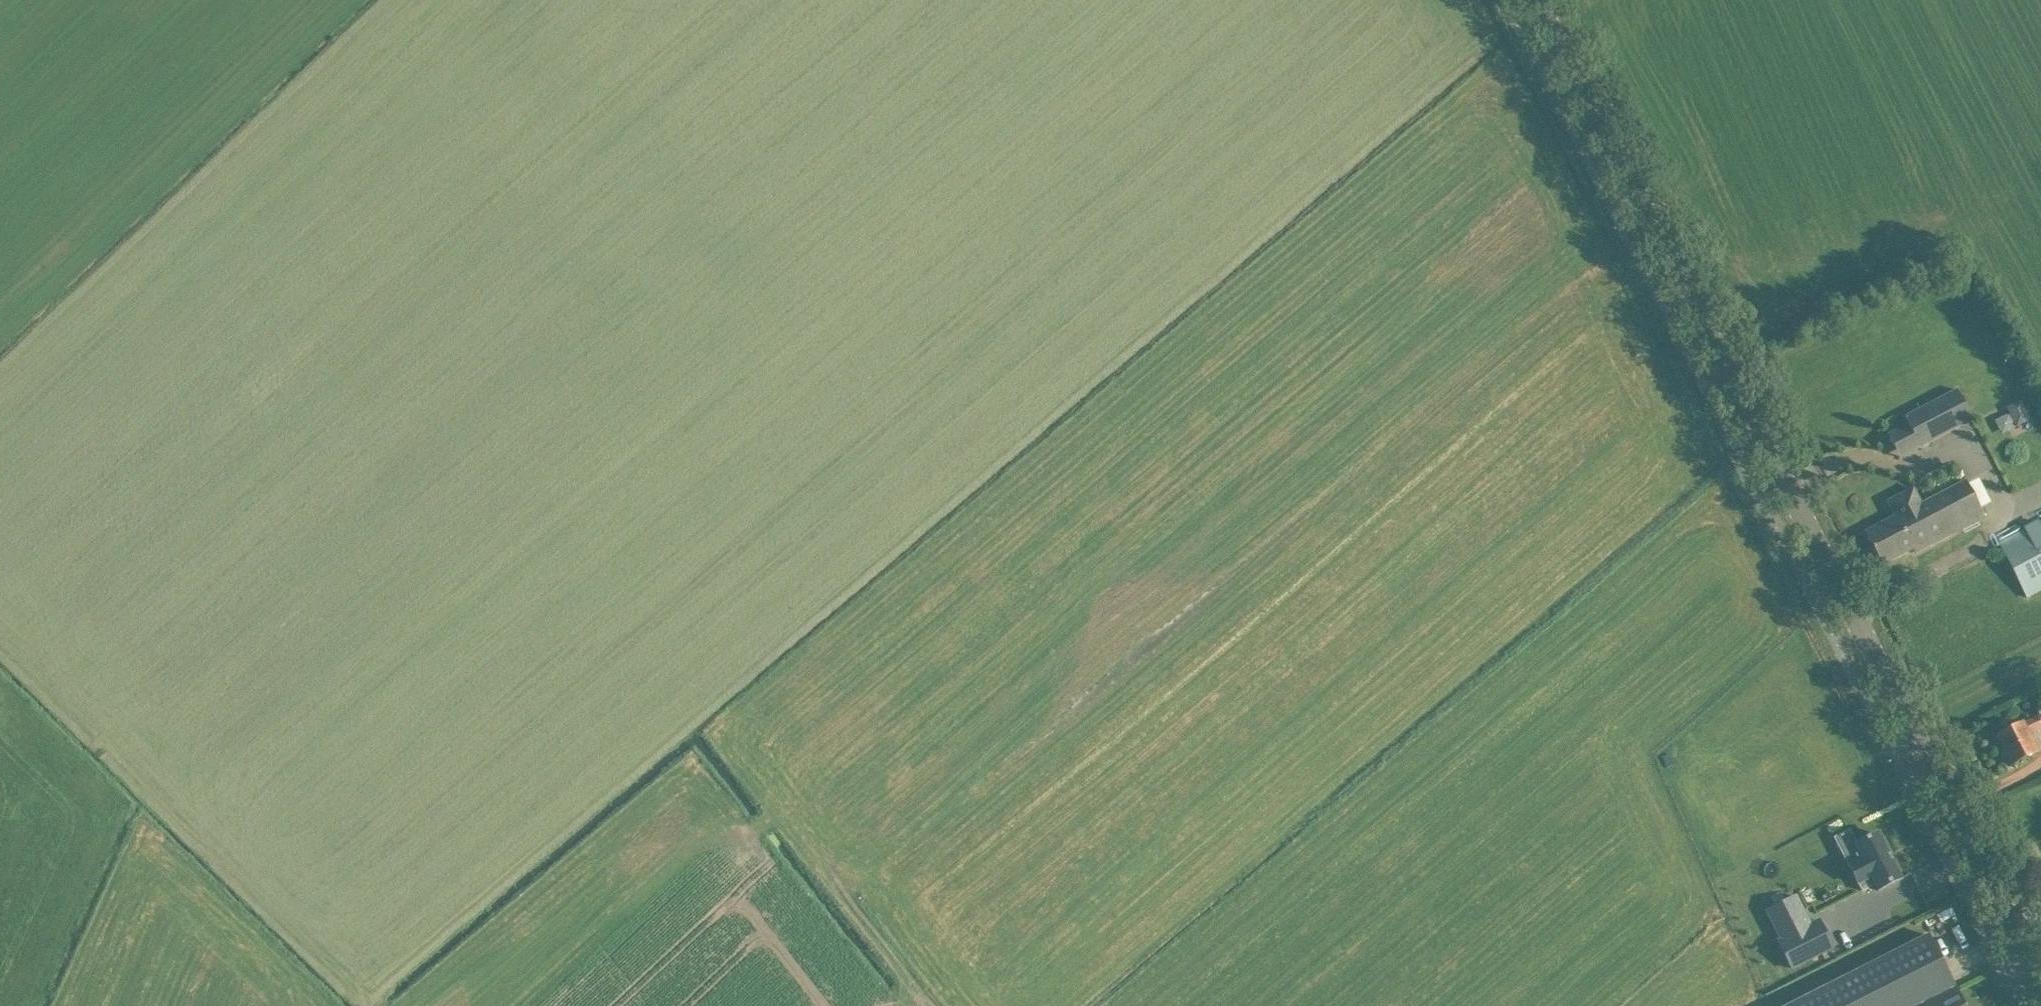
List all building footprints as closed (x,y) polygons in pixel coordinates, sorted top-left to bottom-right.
[(1958,388),(1904,416),(1918,447),(1974,421),(1958,388)] [(2021,399),(2008,406),(2011,411),(1996,419),(2004,433),(2031,419),(2021,399)] [(1914,486),(1887,501),(1895,517),(1866,532),(1882,564),(1914,547),(1915,551),(1985,515),(1967,480),(1923,504),(1914,486)] [(1999,543),(2027,597),(2040,590),(2040,521),(2017,534),(1999,543)] [(2015,727),(1997,736),(2011,764),(2038,751),(2029,734),(2040,728),(2040,714),(2023,723),(2023,722),(2015,727)] [(1849,869),(1863,897),(1878,889),(1879,889),(1901,878),(1886,850),(1864,861),(1849,869)] [(1796,894),(1766,910),(1781,939),(1776,941),(1791,969),(1834,947),(1820,919),(1811,923),(1796,894)] [(1929,935),(1787,1005),(1965,1005),(1929,935)]
